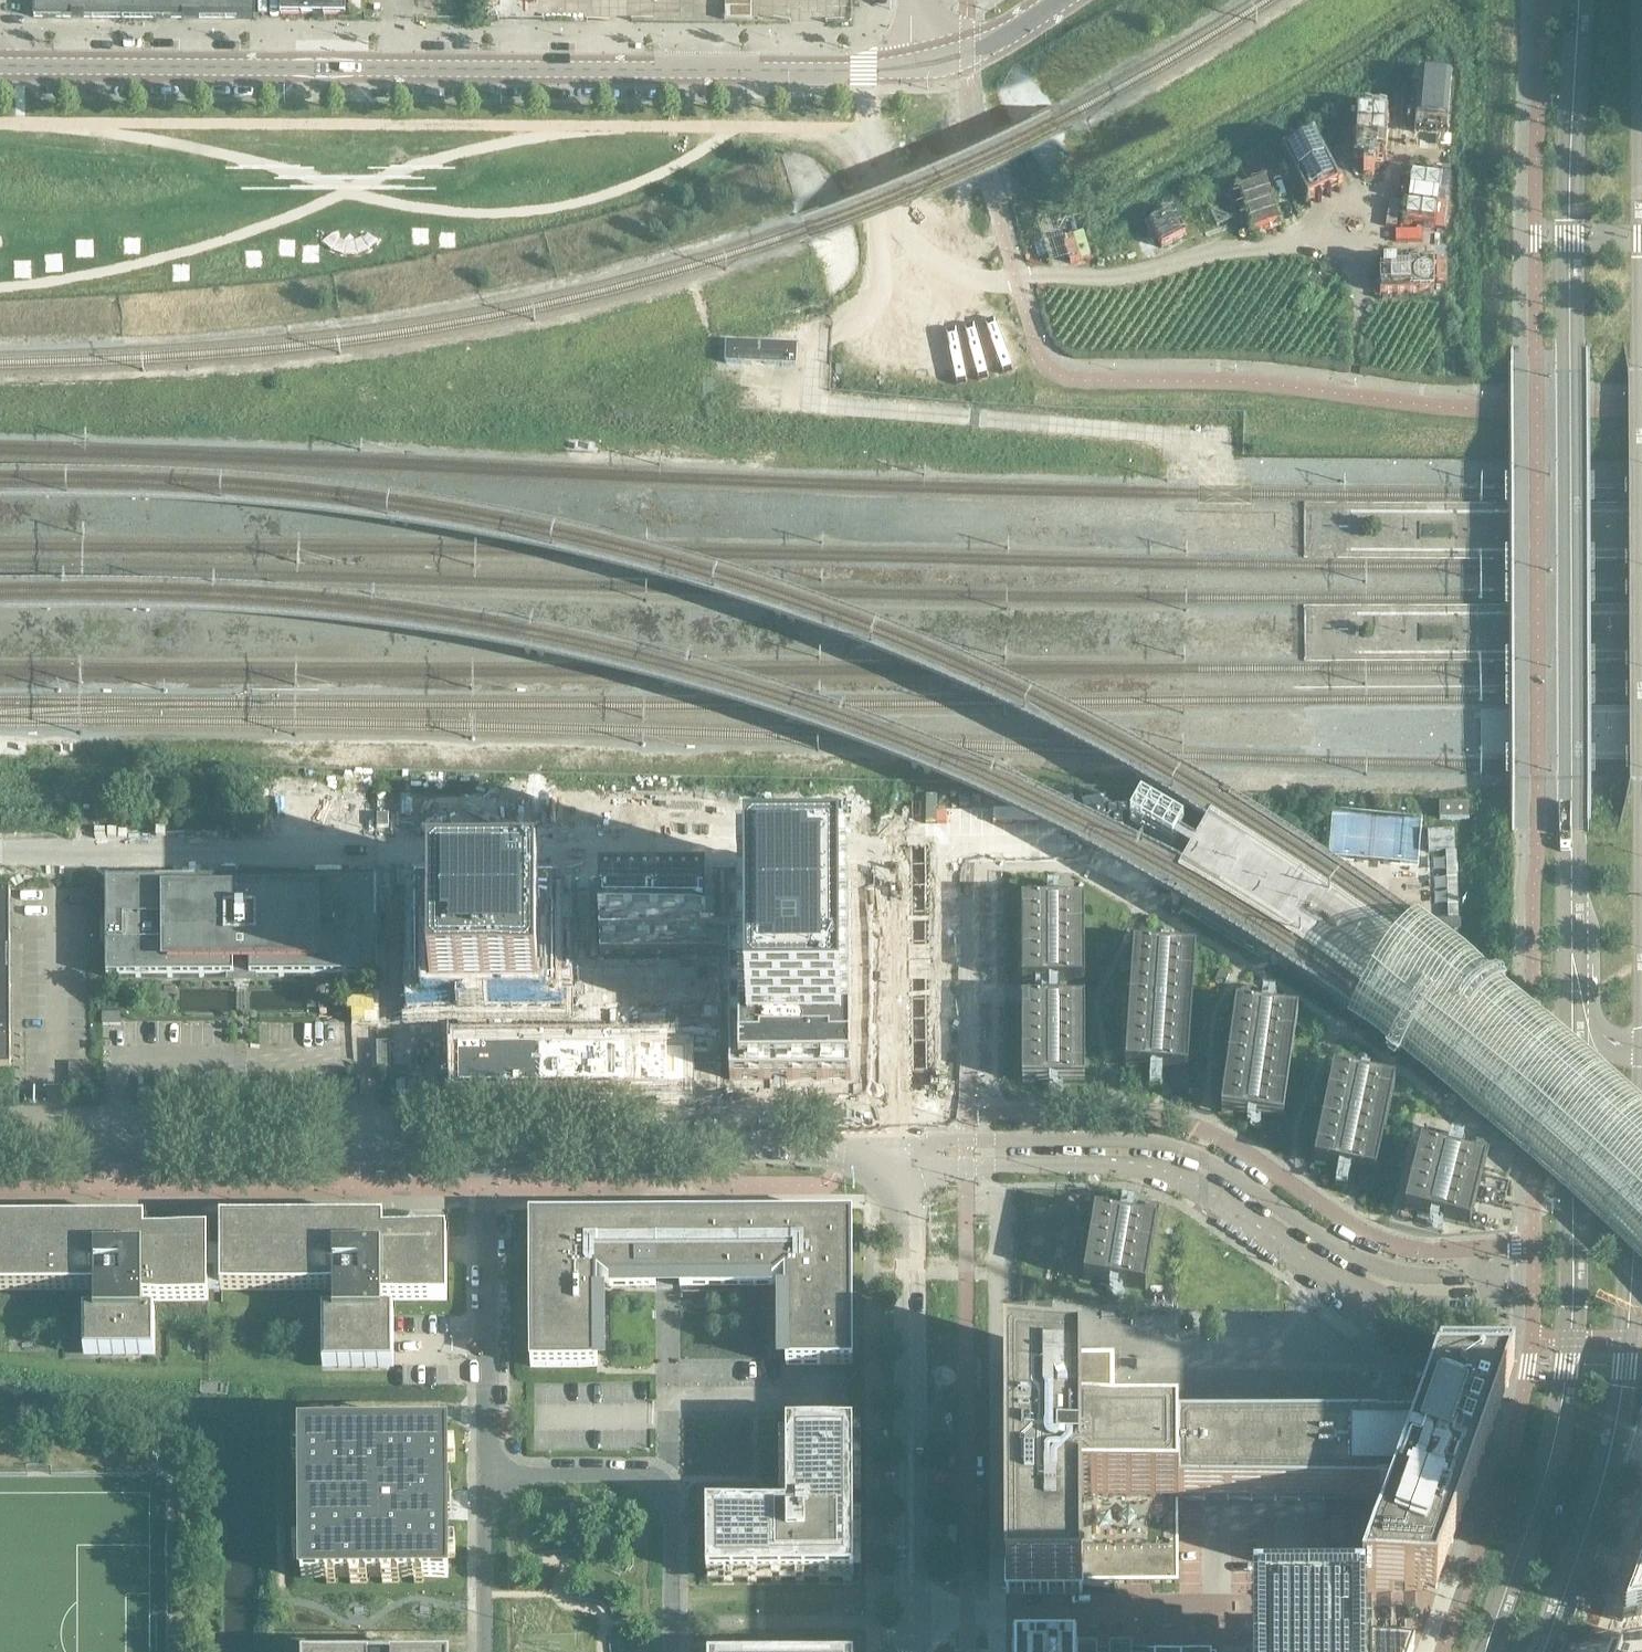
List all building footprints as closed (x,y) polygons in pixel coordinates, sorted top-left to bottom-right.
[(122,18),(122,0),(34,0),(33,18),(35,18),(121,18),(121,19),(122,19),(122,18)] [(254,0),(122,0),(122,18),(183,19),(183,7),(199,7),(199,19),(254,19),(254,0)] [(345,0),(280,0),(280,14),(345,14),(345,0)] [(361,0),(349,0),(349,14),(361,14),(361,0)] [(1451,78),(1419,76),(1414,129),(1447,132),(1451,78)] [(1375,162),(1385,163),(1388,109),(1355,107),(1353,161),(1363,162),(1363,174),(1374,175),(1375,162)] [(1338,188),(1313,140),(1284,155),(1309,203),(1338,188)] [(1434,227),(1442,173),(1410,169),(1402,222),(1434,227)] [(1265,181),(1239,189),(1253,232),(1279,223),(1265,181)] [(1172,212),(1149,224),(1162,248),(1185,235),(1188,239),(1211,227),(1198,203),(1175,216),(1172,212)] [(1380,261),(1380,293),(1434,293),(1434,261),(1380,261)] [(796,366),(797,345),(725,342),(724,363),(796,366)] [(1469,819),(1469,804),(1439,804),(1439,819),(1469,819)] [(1445,853),(1448,919),(1431,919),(1432,930),(1459,929),(1458,918),(1456,852),(1454,852),(1453,830),(1427,832),(1428,850),(1428,853),(1445,853)] [(376,976),(376,928),(376,881),(106,882),(106,977),(376,976)] [(407,883),(407,1016),(567,1016),(567,883),(407,883)] [(853,883),(602,883),(602,959),(730,959),(730,1077),(853,1077),(853,883)] [(0,890),(0,989),(33,989),(33,890),(0,890)] [(1046,904),(1022,904),(1022,984),(1035,984),(1049,984),(1057,984),(1058,984),(1058,989),(1071,989),(1071,993),(1084,993),(1084,904),(1083,904),(1077,904),(1073,904),(1059,904),(1057,904),(1049,904),(1047,904),(1046,904)] [(1356,1019),(1436,1078),(1513,1139),(1600,1216),(1627,1241),(1641,1256),(1641,1114),(1635,1107),(1548,1032),(1444,950),(1416,929),(1356,1019)] [(1133,948),(1125,1067),(1150,1069),(1152,1069),(1160,1070),(1163,1070),(1173,1071),(1172,1089),(1186,1090),(1187,1072),(1195,952),(1169,950),(1168,950),(1160,950),(1154,949),(1133,948)] [(1238,987),(1221,1112),(1247,1115),(1248,1115),(1256,1116),(1262,1117),(1283,1120),(1298,1015),(1273,1011),(1271,1011),(1262,1009),(1261,1009),(1250,1008),(1252,990),(1240,988),(1238,987)] [(1035,1002),(1022,1002),(1022,1083),(1049,1083),(1057,1083),(1085,1083),(1084,993),(1071,993),(1071,997),(1058,997),(1058,1002),(1057,1002),(1049,1002),(1035,1002)] [(120,1025),(120,1014),(102,1013),(102,1024),(120,1025)] [(33,1098),(33,1024),(0,1025),(0,1098),(33,1098)] [(685,1050),(459,1051),(459,1095),(685,1095),(685,1050)] [(1333,1071),(1314,1163),(1338,1168),(1341,1168),(1348,1170),(1351,1171),(1361,1173),(1357,1191),(1371,1194),(1394,1084),(1369,1079),(1368,1079),(1360,1077),(1359,1077),(1354,1076),(1333,1071)] [(1420,1146),(1404,1211),(1430,1217),(1444,1221),(1469,1227),(1490,1144),(1476,1141),(1472,1159),(1460,1156),(1447,1153),(1446,1152),(1420,1146)] [(1095,1214),(1084,1280),(1110,1284),(1118,1286),(1119,1286),(1124,1287),(1145,1290),(1159,1206),(1146,1204),(1142,1222),(1132,1220),(1130,1220),(1122,1218),(1119,1218),(1095,1214)] [(852,1367),(852,1219),(679,1220),(679,1228),(674,1228),(674,1227),(673,1226),(673,1225),(672,1224),(671,1223),(669,1222),(667,1222),(666,1222),(665,1222),(664,1223),(662,1224),(662,1225),(661,1226),(661,1227),(660,1228),(655,1228),(655,1220),(530,1221),(530,1368),(597,1368),(597,1287),(596,1287),(596,1277),(597,1277),(609,1287),(656,1287),(655,1277),(661,1277),(661,1278),(661,1280),(662,1281),(663,1282),(664,1282),(665,1283),(668,1283),(670,1283),(671,1282),(672,1281),(673,1280),(674,1279),(674,1278),(674,1276),(679,1276),(679,1287),(680,1287),(772,1287),(772,1276),(785,1276),(785,1286),(785,1287),(785,1367),(852,1367)] [(392,1368),(391,1313),(382,1313),(382,1301),(446,1301),(446,1233),(383,1233),(383,1221),(220,1222),(220,1291),(333,1290),(333,1314),(324,1314),(324,1368),(392,1368)] [(208,1265),(208,1234),(144,1234),(145,1224),(144,1222),(0,1223),(0,1292),(95,1291),(95,1314),(85,1314),(85,1356),(153,1355),(153,1314),(143,1314),(143,1302),(208,1302),(208,1265)] [(1072,1353),(1005,1353),(1005,1594),(1083,1594),(1082,1584),(1177,1584),(1177,1501),(1177,1434),(1108,1434),(1108,1353),(1072,1353)] [(1416,1434),(1177,1434),(1177,1501),(1394,1499),(1361,1593),(1436,1593),(1510,1368),(1438,1367),(1416,1434)] [(853,1577),(853,1508),(853,1429),(786,1430),(786,1498),(787,1518),(786,1518),(773,1510),(706,1510),(706,1577),(853,1577)] [(439,1500),(437,1499),(437,1490),(447,1490),(447,1431),(300,1432),(301,1579),(448,1578),(447,1520),(437,1520),(437,1511),(439,1510),(440,1508),(441,1508),(441,1507),(441,1505),(441,1503),(441,1502),(440,1501),(439,1500)] [(1623,1621),(1641,1621),(1641,1564),(1623,1621)]
